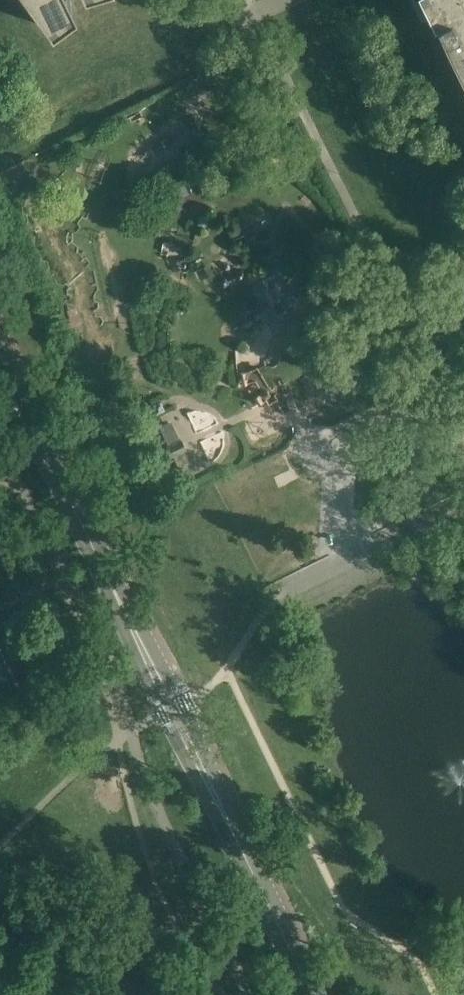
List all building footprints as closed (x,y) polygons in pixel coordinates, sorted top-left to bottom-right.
[(52,29),(76,12),(70,0),(30,0),(52,29)] [(463,80),(463,0),(425,0),(463,80)]
